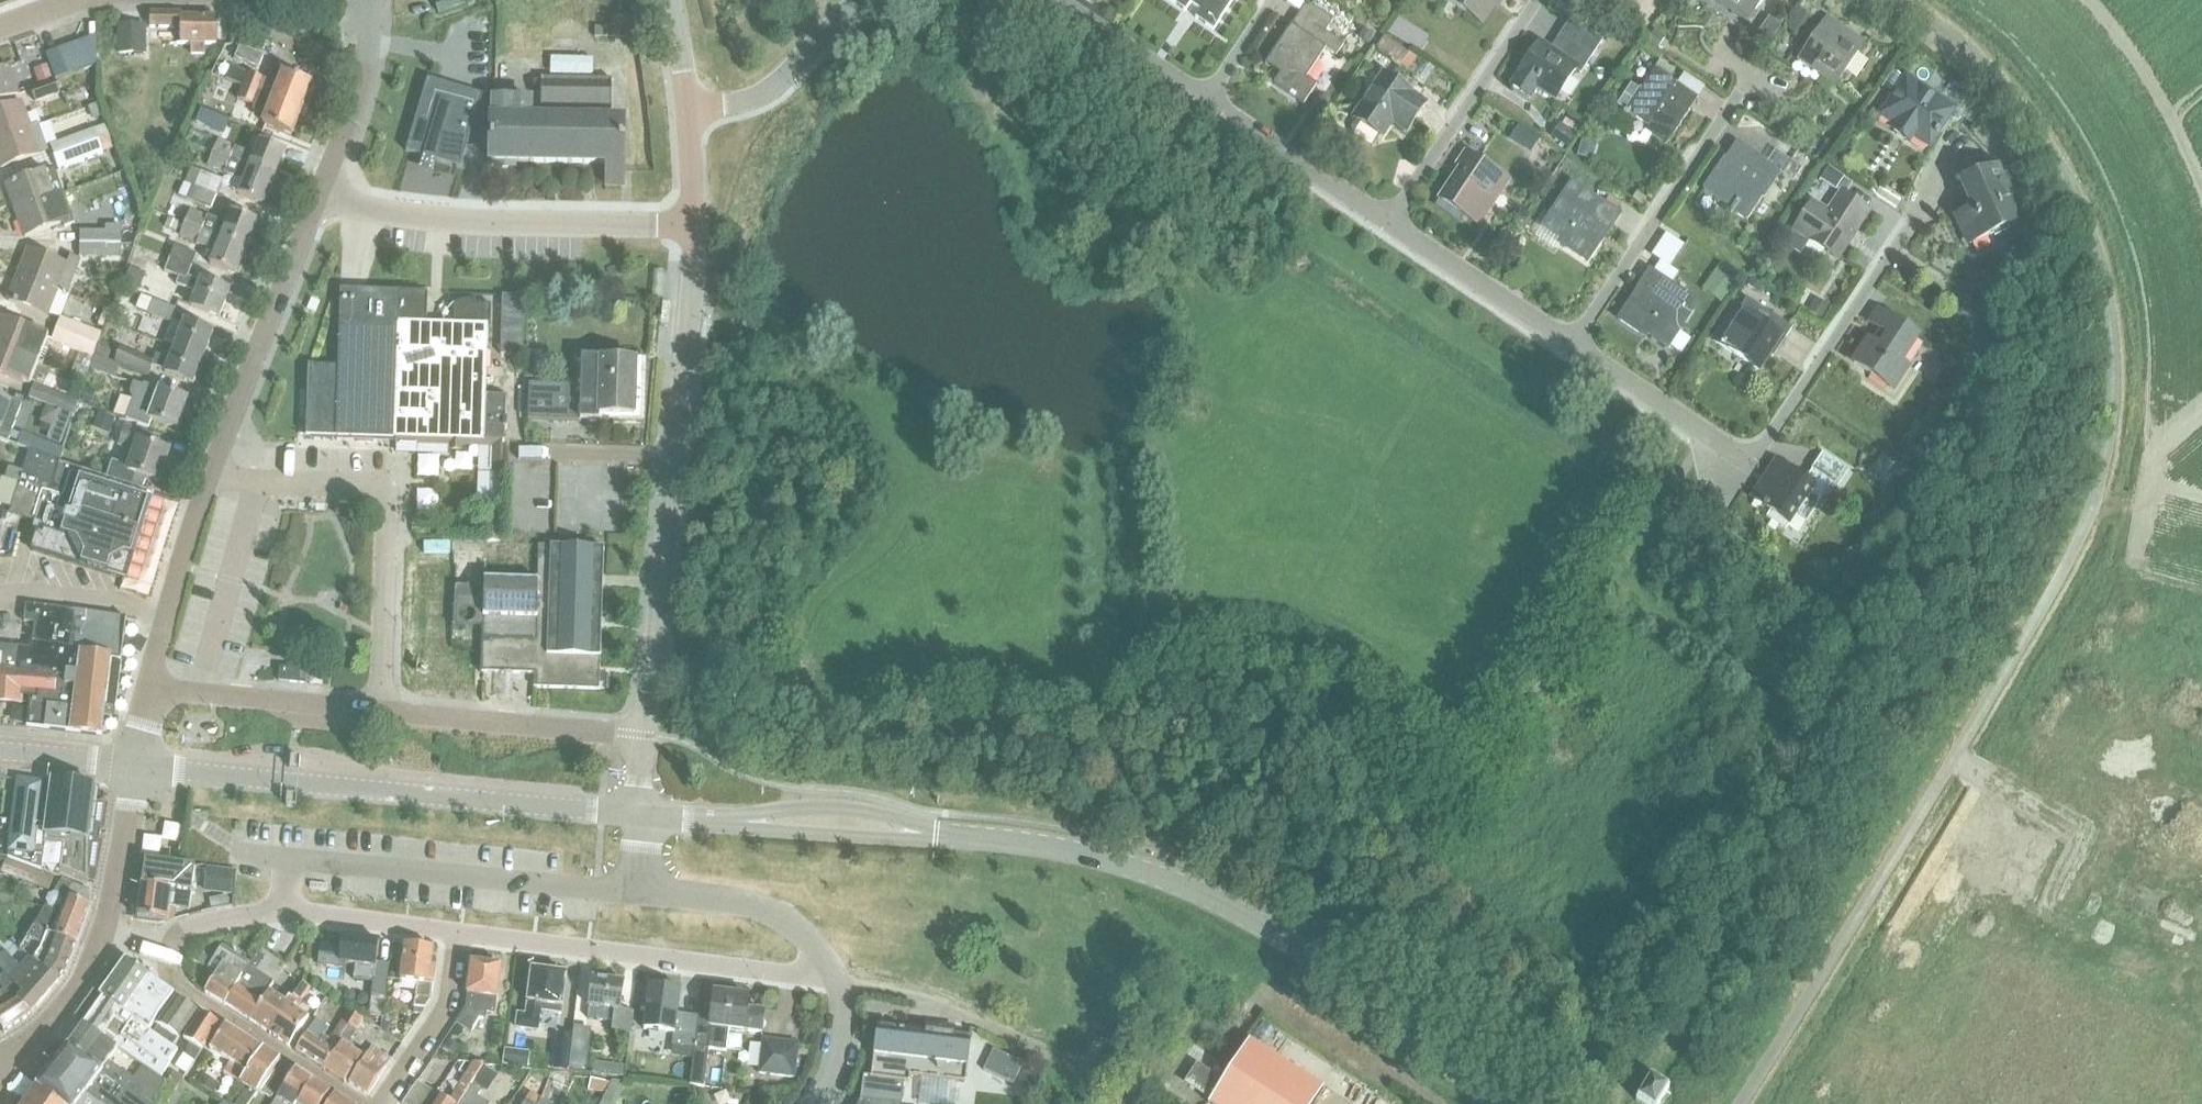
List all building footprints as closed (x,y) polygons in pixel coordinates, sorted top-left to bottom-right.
[(438,14),(467,3),(466,0),(438,0),(434,1),(438,14)] [(1188,8),(1191,3),(1219,22),(1233,0),(1176,0),(1188,8)] [(1482,26),(1500,0),(1444,0),(1482,26)] [(1748,22),(1763,0),(1716,0),(1748,22)] [(1336,57),(1344,45),(1325,33),(1333,21),(1307,4),(1298,17),(1299,18),(1293,27),(1291,26),(1265,65),(1281,75),(1274,86),(1304,106),(1317,87),(1306,79),(1325,50),(1336,57)] [(192,45),(192,55),(205,55),(205,45),(217,45),(216,18),(182,18),(182,13),(150,14),(150,28),(181,28),(181,45),(192,45)] [(1797,63),(1834,88),(1861,48),(1840,33),(1843,28),(1828,18),(1797,63)] [(1428,39),(1398,20),(1390,33),(1419,52),(1428,39)] [(1517,76),(1517,77),(1510,88),(1529,100),(1536,89),(1555,101),(1575,71),(1581,75),(1602,43),(1570,22),(1560,37),(1567,42),(1559,54),(1538,43),(1517,76)] [(119,28),(119,55),(145,55),(145,28),(119,28)] [(99,36),(59,50),(69,77),(99,66),(99,36)] [(1376,49),(1409,71),(1418,58),(1410,52),(1409,54),(1384,37),(1376,49)] [(235,60),(259,69),(264,57),(240,47),(235,60)] [(69,77),(59,50),(46,55),(56,82),(31,91),(35,104),(61,94),(56,82),(69,77)] [(1418,71),(1435,83),(1445,68),(1428,56),(1418,71)] [(1699,100),(1669,80),(1676,70),(1661,59),(1654,70),(1640,91),(1631,85),(1616,106),(1626,113),(1624,115),(1654,134),(1651,139),(1666,149),(1699,100)] [(19,95),(9,68),(0,71),(0,102),(19,95)] [(1686,69),(1680,81),(1704,92),(1710,80),(1686,69)] [(249,73),(243,87),(273,99),(302,111),(312,84),(283,73),(279,85),(249,73)] [(1406,135),(1426,105),(1382,76),(1352,121),(1355,123),(1351,129),(1353,135),(1371,148),(1378,147),(1382,141),(1392,126),(1406,135)] [(622,166),(623,122),(611,122),(612,80),(542,78),(542,108),(531,108),(531,101),(495,101),(495,120),(492,120),(491,164),(497,164),(497,169),(515,169),(515,164),(608,165),(608,188),(622,188),(622,166)] [(1912,139),(1929,150),(1949,119),(1935,110),(1937,106),(1921,95),(1923,90),(1905,78),(1880,117),(1896,128),(1893,133),(1909,144),(1912,139)] [(425,158),(423,165),(432,168),(434,161),(461,169),(483,96),(428,80),(406,152),(425,158)] [(273,99),(243,87),(238,99),(255,106),(253,111),(267,116),(263,125),(292,136),(302,111),(273,99)] [(32,130),(22,103),(0,111),(0,141),(32,130)] [(226,133),(231,112),(208,107),(203,127),(226,133)] [(1572,107),(1565,120),(1579,128),(1587,116),(1572,107)] [(1572,139),(1577,129),(1562,121),(1557,132),(1572,139)] [(1521,122),(1514,135),(1535,147),(1542,134),(1521,122)] [(0,141),(0,166),(1,170),(41,156),(40,153),(49,150),(40,127),(32,130),(0,141)] [(52,148),(56,159),(81,150),(99,143),(95,132),(52,148)] [(213,155),(275,179),(285,152),(259,141),(254,155),(218,141),(213,155)] [(81,150),(56,159),(61,172),(104,156),(99,143),(81,150)] [(1779,174),(1766,165),(1735,145),(1702,194),(1747,222),(1779,174)] [(1439,201),(1479,228),(1509,183),(1466,154),(1457,167),(1460,170),(1439,201)] [(275,179),(213,155),(207,168),(235,179),(232,187),(234,193),(238,194),(238,195),(264,206),(275,179)] [(1789,160),(1780,173),(1793,182),(1802,168),(1789,160)] [(1828,167),(1820,180),(1836,191),(1844,177),(1828,167)] [(1957,217),(1970,244),(2022,219),(1997,168),(1961,184),(1973,209),(1957,217)] [(196,186),(217,195),(222,183),(190,170),(186,182),(192,185),(196,186)] [(8,187),(17,212),(65,195),(56,171),(47,174),(47,172),(8,187)] [(1560,245),(1587,264),(1606,234),(1608,235),(1620,216),(1572,184),(1542,228),(1535,238),(1555,251),(1560,245)] [(217,195),(196,186),(192,185),(187,198),(212,207),(217,195)] [(1794,231),(1837,260),(1869,213),(1841,194),(1828,214),(1813,204),(1794,231)] [(65,195),(17,212),(27,238),(65,224),(66,228),(76,225),(65,195)] [(191,210),(185,224),(212,235),(247,248),(257,222),(231,212),(226,224),(191,210)] [(212,235),(185,224),(180,238),(215,252),(209,266),(236,276),(247,248),(212,235)] [(106,244),(121,244),(121,226),(107,226),(107,231),(81,231),(81,244),(106,244)] [(106,244),(81,244),(81,257),(121,257),(121,244),(106,244)] [(175,247),(170,259),(192,268),(197,256),(175,247)] [(29,250),(19,276),(58,292),(66,295),(79,261),(70,258),(66,266),(29,250)] [(192,268),(170,259),(165,272),(179,278),(176,286),(196,294),(190,307),(219,319),(229,293),(200,282),(200,283),(188,279),(192,268)] [(1698,304),(1672,287),(1681,272),(1661,259),(1652,273),(1650,272),(1637,290),(1638,291),(1618,321),(1646,339),(1648,335),(1669,349),(1698,304)] [(48,317),(61,318),(70,296),(66,295),(58,292),(19,276),(8,302),(48,318),(48,317)] [(306,437),(396,440),(399,324),(400,294),(340,292),(338,368),(314,368),(308,386),(306,437)] [(399,324),(396,440),(504,443),(505,429),(507,429),(508,420),(506,420),(506,397),(486,397),(488,328),(490,328),(492,306),(476,305),(475,302),(467,302),(461,303),(456,305),(456,326),(427,325),(428,294),(400,294),(399,324)] [(501,356),(525,356),(526,297),(502,297),(501,356)] [(1810,304),(1806,311),(1822,320),(1831,306),(1817,298),(1812,306),(1810,304)] [(1969,312),(1986,315),(1988,301),(1971,298),(1969,312)] [(1746,300),(1738,311),(1735,310),(1714,342),(1758,371),(1768,355),(1772,358),(1791,330),(1757,308),(1746,300)] [(148,315),(170,324),(175,311),(154,302),(148,315)] [(105,310),(98,327),(104,329),(110,312),(105,310)] [(1901,363),(1917,338),(1877,311),(1868,325),(1880,332),(1873,345),(1867,341),(1853,364),(1893,390),(1908,368),(1901,363)] [(0,323),(0,347),(39,363),(48,339),(47,338),(41,334),(2,318),(0,323)] [(61,318),(56,330),(81,341),(97,346),(102,335),(61,318)] [(174,349),(203,360),(213,335),(184,323),(174,349)] [(81,341),(56,330),(51,342),(79,354),(71,375),(84,380),(97,346),(81,341)] [(0,347),(0,376),(20,385),(22,381),(30,385),(39,363),(0,347)] [(120,366),(120,365),(149,375),(151,368),(193,385),(203,360),(174,349),(169,360),(156,355),(153,363),(119,350),(115,364),(120,366)] [(120,366),(115,364),(94,357),(90,370),(115,379),(120,366)] [(529,384),(528,420),(599,422),(600,416),(635,417),(636,362),(626,362),(600,361),(601,359),(581,358),(580,386),(529,384)] [(148,429),(151,421),(176,430),(187,400),(144,384),(143,386),(134,383),(130,393),(133,400),(126,420),(148,429)] [(29,399),(54,408),(75,416),(80,404),(34,386),(29,399)] [(8,442),(13,430),(12,430),(22,406),(0,397),(0,439),(8,442)] [(96,421),(114,429),(121,413),(103,405),(96,421)] [(113,463),(107,479),(133,487),(137,475),(158,483),(169,453),(155,448),(159,439),(126,427),(119,445),(129,449),(123,466),(113,463)] [(17,446),(60,461),(65,449),(21,434),(17,446)] [(483,443),(480,495),(503,496),(504,468),(497,467),(498,444),(483,443)] [(460,445),(458,467),(476,468),(478,446),(460,445)] [(107,479),(29,451),(21,472),(10,469),(6,480),(2,479),(0,487),(0,505),(43,519),(32,551),(127,581),(127,579),(138,583),(147,556),(165,499),(154,496),(154,494),(133,487),(107,479)] [(1777,463),(1752,500),(1770,512),(1766,519),(1785,532),(1795,516),(1806,523),(1831,485),(1837,488),(1848,471),(1822,454),(1811,471),(1812,471),(1805,481),(1777,463)] [(442,485),(419,486),(420,510),(443,509),(442,485)] [(489,545),(488,534),(458,535),(458,547),(489,545)] [(457,586),(455,627),(484,627),(483,674),(495,674),(534,675),(534,688),(600,691),(604,549),(539,547),(537,582),(498,580),(486,580),(485,587),(457,586)] [(19,705),(20,694),(50,696),(52,678),(50,678),(50,674),(62,675),(60,703),(47,702),(47,707),(29,706),(27,727),(102,737),(105,715),(111,716),(112,708),(105,707),(111,660),(121,661),(126,619),(74,612),(34,607),(26,606),(24,623),(36,625),(33,649),(17,647),(17,649),(0,646),(0,704),(19,705)] [(278,686),(305,689),(306,676),(279,673),(278,686)] [(60,872),(88,883),(89,841),(89,840),(93,840),(95,831),(90,830),(96,788),(52,782),(52,785),(44,784),(44,783),(18,780),(8,857),(42,870),(45,844),(63,846),(60,872)] [(169,817),(167,836),(185,838),(186,819),(169,817)] [(146,848),(165,850),(167,832),(147,830),(146,848)] [(49,892),(54,878),(0,857),(0,874),(49,892)] [(138,919),(167,923),(175,921),(176,909),(190,911),(195,867),(145,860),(138,919)] [(208,869),(205,892),(233,896),(236,872),(208,869)] [(41,933),(76,945),(90,907),(90,892),(74,883),(62,879),(52,897),(34,927),(33,929),(41,933)] [(44,947),(35,962),(59,982),(66,972),(76,945),(41,933),(33,929),(27,938),(44,947)] [(373,983),(372,992),(386,994),(390,966),(377,964),(379,942),(343,937),(341,948),(321,945),(319,966),(346,970),(346,964),(355,966),(353,980),(373,983)] [(406,946),(401,981),(418,984),(414,1008),(425,1010),(431,1002),(431,1001),(435,968),(431,968),(433,949),(406,946)] [(226,1005),(225,1005),(249,968),(248,967),(250,964),(222,947),(207,971),(216,976),(205,993),(225,1006),(226,1005)] [(5,974),(4,975),(24,997),(19,1004),(32,1014),(58,983),(59,982),(35,962),(31,958),(21,970),(6,953),(5,954),(0,949),(0,968),(5,974)] [(117,960),(76,1018),(85,1024),(86,1024),(162,1077),(178,1051),(172,1047),(154,1035),(150,1032),(158,1018),(157,1017),(174,995),(152,979),(129,963),(117,960)] [(472,963),(466,1009),(456,1024),(471,1034),(479,1020),(486,1021),(487,1014),(495,1015),(501,967),(472,963)] [(249,968),(225,1005),(226,1005),(250,1021),(269,992),(274,984),(249,968)] [(562,1009),(566,976),(532,971),(527,1016),(518,1015),(517,1028),(538,1031),(541,1011),(561,1014),(561,1008),(562,1009)] [(4,975),(0,979),(0,985),(4,991),(0,994),(0,1006),(3,1011),(0,1013),(0,1026),(4,1032),(32,1014),(19,1004),(24,997),(4,975)] [(612,1032),(631,1035),(634,1012),(620,1010),(623,983),(593,980),(590,1007),(600,1008),(599,1019),(613,1021),(612,1032)] [(303,983),(292,1000),(293,1000),(297,1003),(300,1005),(311,988),(303,983)] [(673,1045),(695,1048),(698,1019),(677,1016),(680,989),(650,986),(645,1031),(674,1035),(673,1045)] [(250,1021),(270,1035),(293,1000),(292,1000),(288,997),(285,1002),(269,992),(250,1021)] [(386,994),(372,992),(369,1016),(383,1018),(386,994)] [(698,1019),(695,1048),(690,1087),(704,1088),(709,1049),(726,1052),(729,1030),(761,1034),(763,1013),(746,1011),(748,998),(715,994),(712,1021),(698,1019)] [(158,1026),(154,1035),(172,1047),(178,1039),(197,1011),(178,998),(157,1026),(158,1026)] [(293,1000),(270,1035),(289,1047),(309,1018),(294,1008),(297,1003),(293,1000)] [(296,1052),(324,1070),(356,1017),(348,1012),(330,1041),(323,1037),(329,1029),(317,1021),(296,1052)] [(184,1055),(195,1062),(219,1026),(201,1013),(184,1040),(190,1044),(184,1055)] [(356,1017),(324,1070),(345,1084),(362,1058),(352,1051),(355,1046),(350,1043),(357,1033),(363,1021),(356,1017)] [(161,1079),(162,1077),(86,1024),(85,1024),(68,1048),(102,1072),(149,1103),(158,1103),(168,1084),(168,1083),(161,1079)] [(861,1100),(890,1103),(902,1103),(905,1083),(909,1084),(910,1077),(966,1084),(971,1039),(954,1036),(955,1028),(927,1024),(926,1030),(878,1024),(871,1078),(864,1077),(861,1100)] [(224,1073),(239,1083),(262,1048),(225,1025),(210,1049),(230,1062),(224,1073)] [(759,1074),(794,1078),(799,1045),(763,1041),(759,1074)] [(1209,1103),(1311,1103),(1322,1088),(1248,1042),(1209,1103)] [(532,1066),(531,1046),(515,1046),(516,1066),(532,1066)] [(554,1071),(568,1072),(570,1047),(556,1046),(554,1071)] [(392,1060),(372,1047),(368,1056),(350,1084),(368,1096),(392,1060)] [(68,1048),(54,1068),(74,1081),(72,1085),(85,1096),(87,1094),(100,1103),(149,1103),(68,1048)] [(239,1083),(250,1090),(248,1093),(246,1092),(237,1103),(250,1103),(257,1095),(258,1095),(260,1091),(271,1098),(286,1076),(274,1069),(280,1060),(263,1049),(262,1048),(239,1083)] [(536,1056),(535,1068),(548,1070),(550,1057),(536,1056)] [(598,1058),(597,1071),(626,1074),(628,1061),(598,1058)] [(478,1080),(487,1088),(502,1071),(492,1063),(478,1080)] [(435,1103),(460,1103),(471,1086),(484,1065),(474,1064),(465,1064),(460,1073),(465,1076),(449,1102),(440,1097),(435,1103)] [(1187,1083),(1205,1095),(1215,1078),(1198,1067),(1187,1083)] [(39,1088),(62,1103),(100,1103),(87,1094),(85,1096),(72,1085),(74,1081),(54,1068),(39,1088)] [(286,1103),(298,1103),(312,1081),(296,1070),(274,1103),(285,1103),(286,1103)] [(168,1083),(168,1084),(177,1090),(184,1079),(174,1073),(168,1083)] [(203,1074),(196,1084),(213,1095),(219,1085),(203,1074)] [(1642,1103),(1660,1103),(1669,1089),(1650,1077),(1636,1100),(1642,1103)] [(589,1091),(603,1094),(608,1083),(590,1079),(589,1091)] [(298,1103),(323,1103),(330,1093),(312,1081),(298,1103)] [(603,1094),(605,1095),(601,1103),(615,1103),(625,1082),(612,1081),(611,1084),(608,1083),(603,1094)] [(435,1094),(418,1083),(403,1103),(429,1103),(435,1094)] [(460,1103),(488,1103),(478,1097),(481,1092),(471,1086),(460,1103)] [(39,1088),(38,1089),(27,1103),(62,1103),(39,1088)] [(335,1095),(329,1103),(348,1103),(335,1095)]
